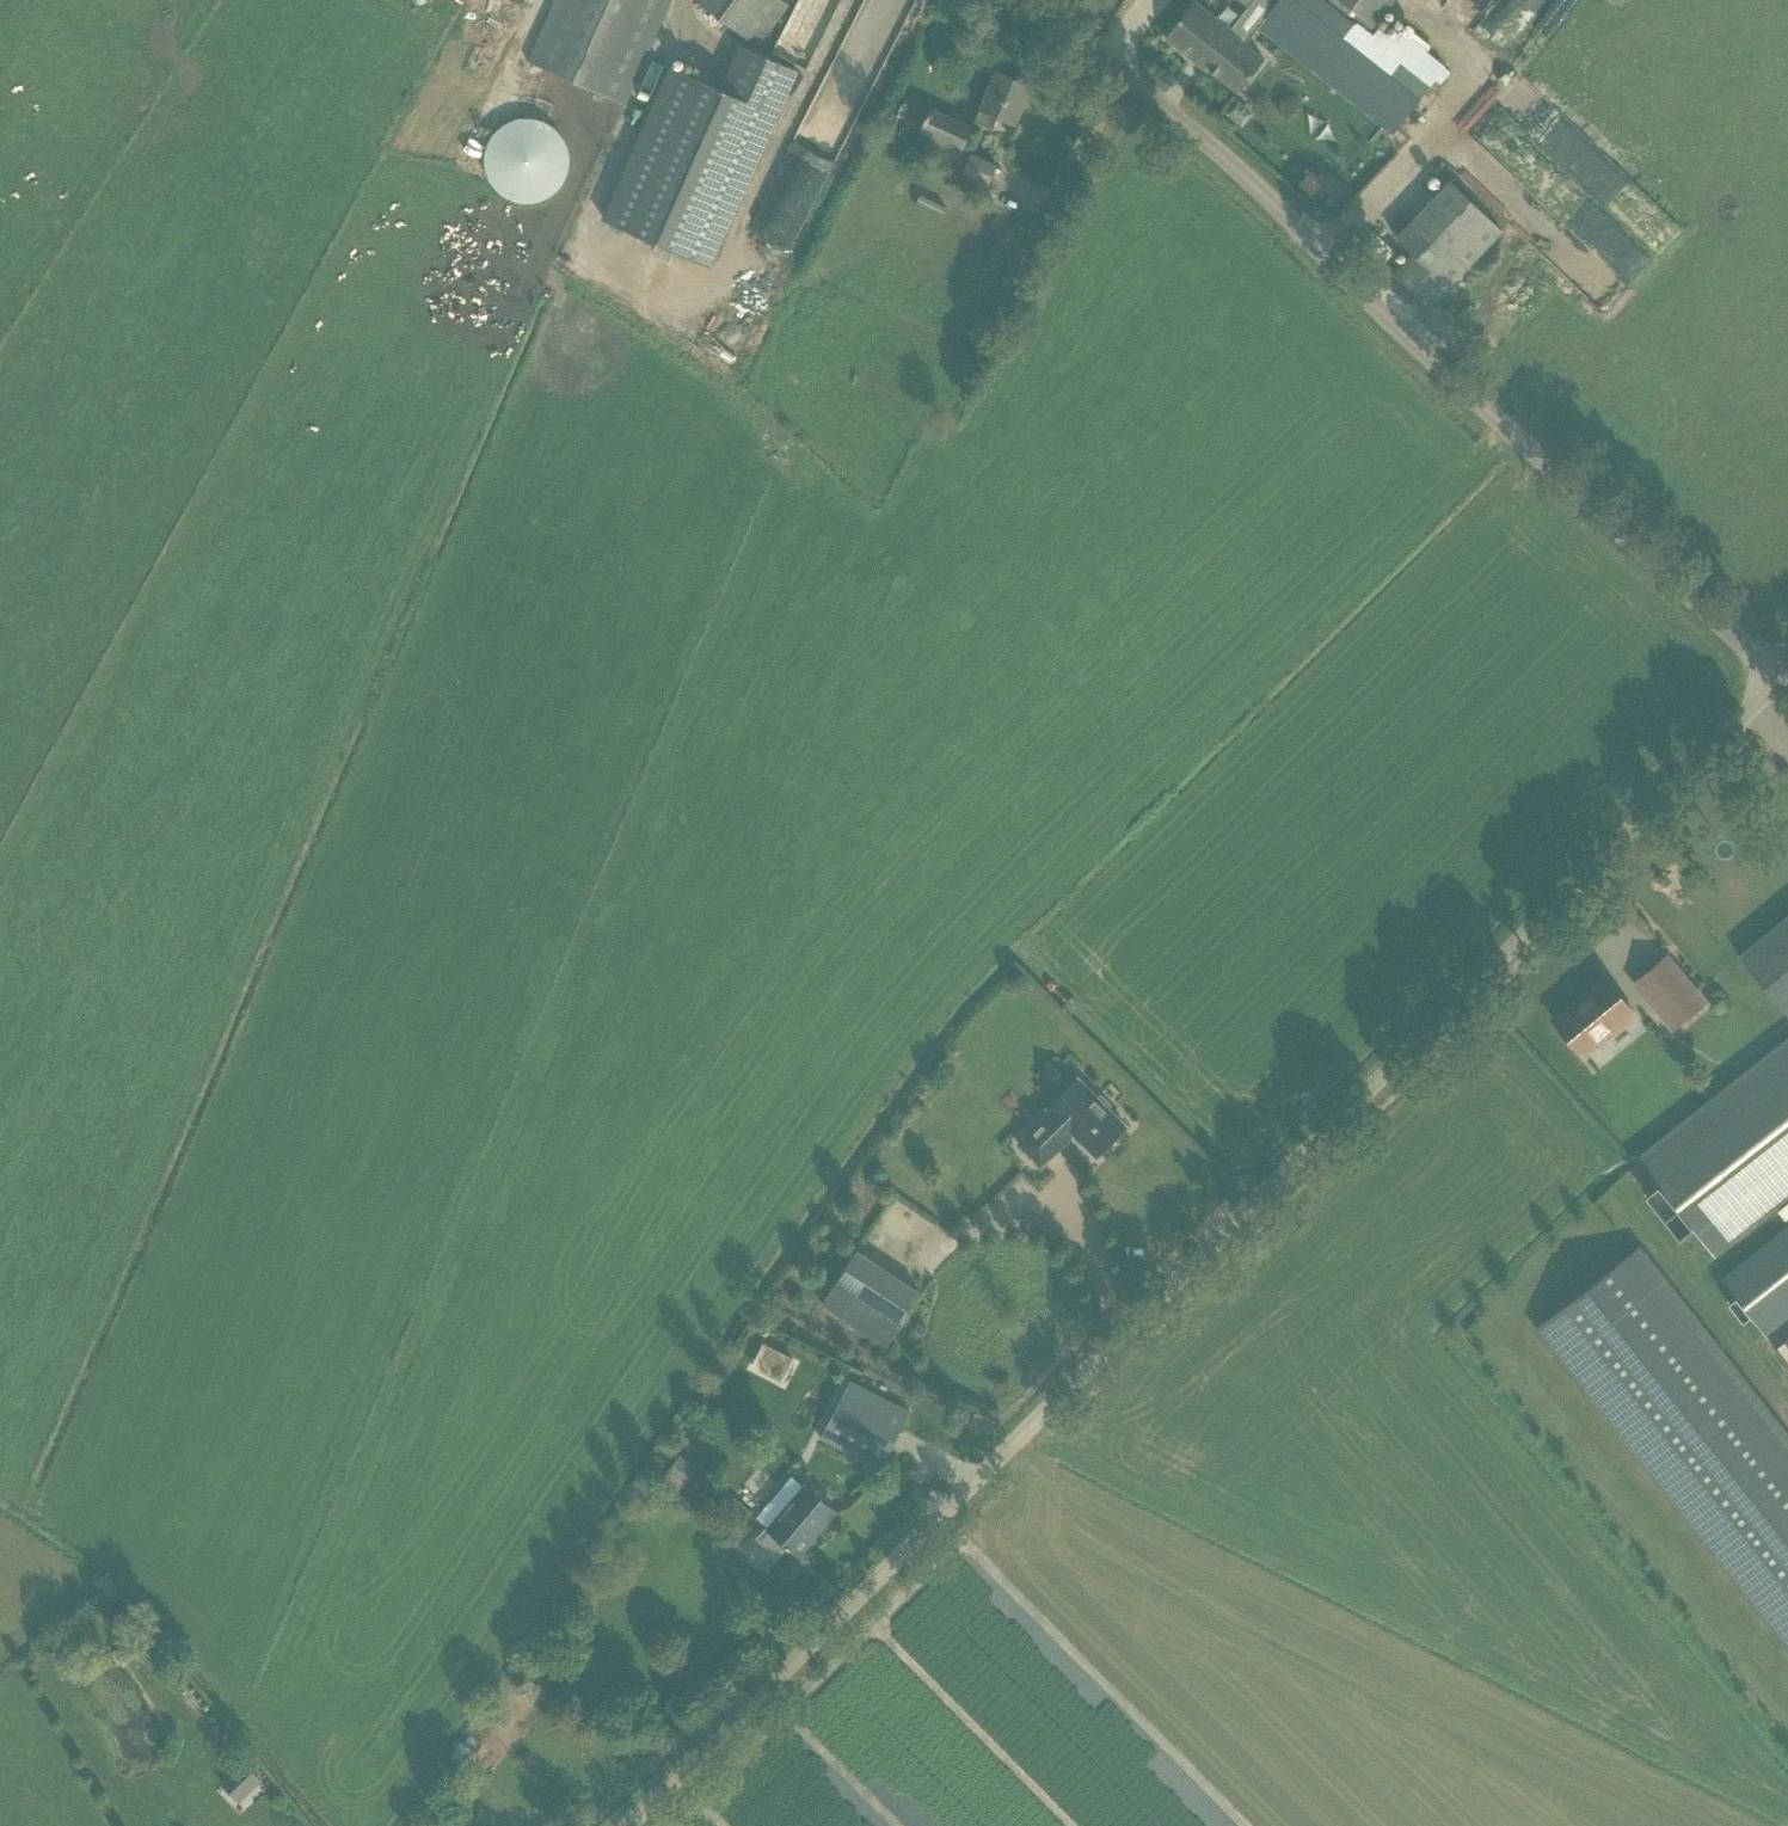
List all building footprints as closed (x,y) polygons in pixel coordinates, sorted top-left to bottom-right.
[(527,57),(620,100),(666,0),(554,0),(527,57)] [(775,24),(789,5),(782,0),(700,0),(760,44),(775,24)] [(1165,38),(1204,69),(1206,67),(1238,92),(1266,57),(1247,42),(1272,10),(1339,63),(1340,64),(1357,42),(1362,47),(1377,28),(1372,25),(1392,0),(1239,0),(1248,7),(1231,29),(1195,1),(1165,38)] [(672,67),(604,220),(709,267),(797,70),(740,45),(720,89),(672,67)] [(1436,79),(1440,83),(1450,71),(1445,67),(1439,75),(1436,79)] [(1015,122),(1022,107),(1032,86),(997,70),(987,92),(980,107),(983,108),(977,120),(993,127),(999,114),(1015,122)] [(962,151),(972,127),(930,109),(920,133),(962,151)] [(497,132),(493,136),(490,142),(487,149),(486,156),(485,162),(486,170),(488,176),(491,183),(496,189),(501,195),(508,199),(514,202),(521,203),(529,204),(535,203),(542,201),(549,198),(553,194),(558,190),(562,186),(565,180),(568,174),(570,165),(570,159),(569,149),(566,141),(563,135),(558,129),(553,125),(546,121),(541,119),(534,118),(527,117),(521,118),(515,120),(508,123),(502,127),(497,132)] [(984,195),(997,164),(972,153),(963,174),(975,179),(971,189),(984,195)] [(1337,195),(1349,183),(1336,170),(1324,183),(1337,195)] [(1428,308),(1445,290),(1502,232),(1450,182),(1397,237),(1413,254),(1394,274),(1428,308)] [(1739,957),(1787,1015),(1787,916),(1739,957)] [(1705,1001),(1668,956),(1635,984),(1672,1029),(1705,1001)] [(1637,1017),(1620,997),(1605,978),(1587,993),(1591,997),(1557,1025),(1572,1043),(1585,1060),(1637,1017)] [(1635,1157),(1714,1256),(1787,1198),(1787,1036),(1635,1157)] [(1041,1166),(1073,1133),(1096,1156),(1125,1126),(1076,1077),(1046,1106),(1051,1112),(1018,1144),(1041,1166)] [(1751,1257),(1787,1303),(1787,1228),(1751,1257)] [(1539,1327),(1787,1642),(1787,1439),(1637,1249),(1539,1327)] [(824,1306),(867,1333),(887,1346),(921,1294),(901,1281),(858,1253),(824,1306)] [(791,1336),(774,1369),(811,1388),(828,1355),(791,1336)] [(850,1381),(821,1438),(881,1468),(910,1411),(850,1381)] [(681,1454),(666,1475),(681,1486),(697,1466),(681,1454)] [(837,1512),(819,1497),(805,1485),(804,1486),(791,1475),(756,1518),(767,1527),(757,1539),(779,1557),(788,1547),(790,1549),(792,1548),(797,1552),(821,1524),(824,1527),(837,1512)] [(281,1762),(246,1790),(263,1811),(298,1784),(281,1762)]
